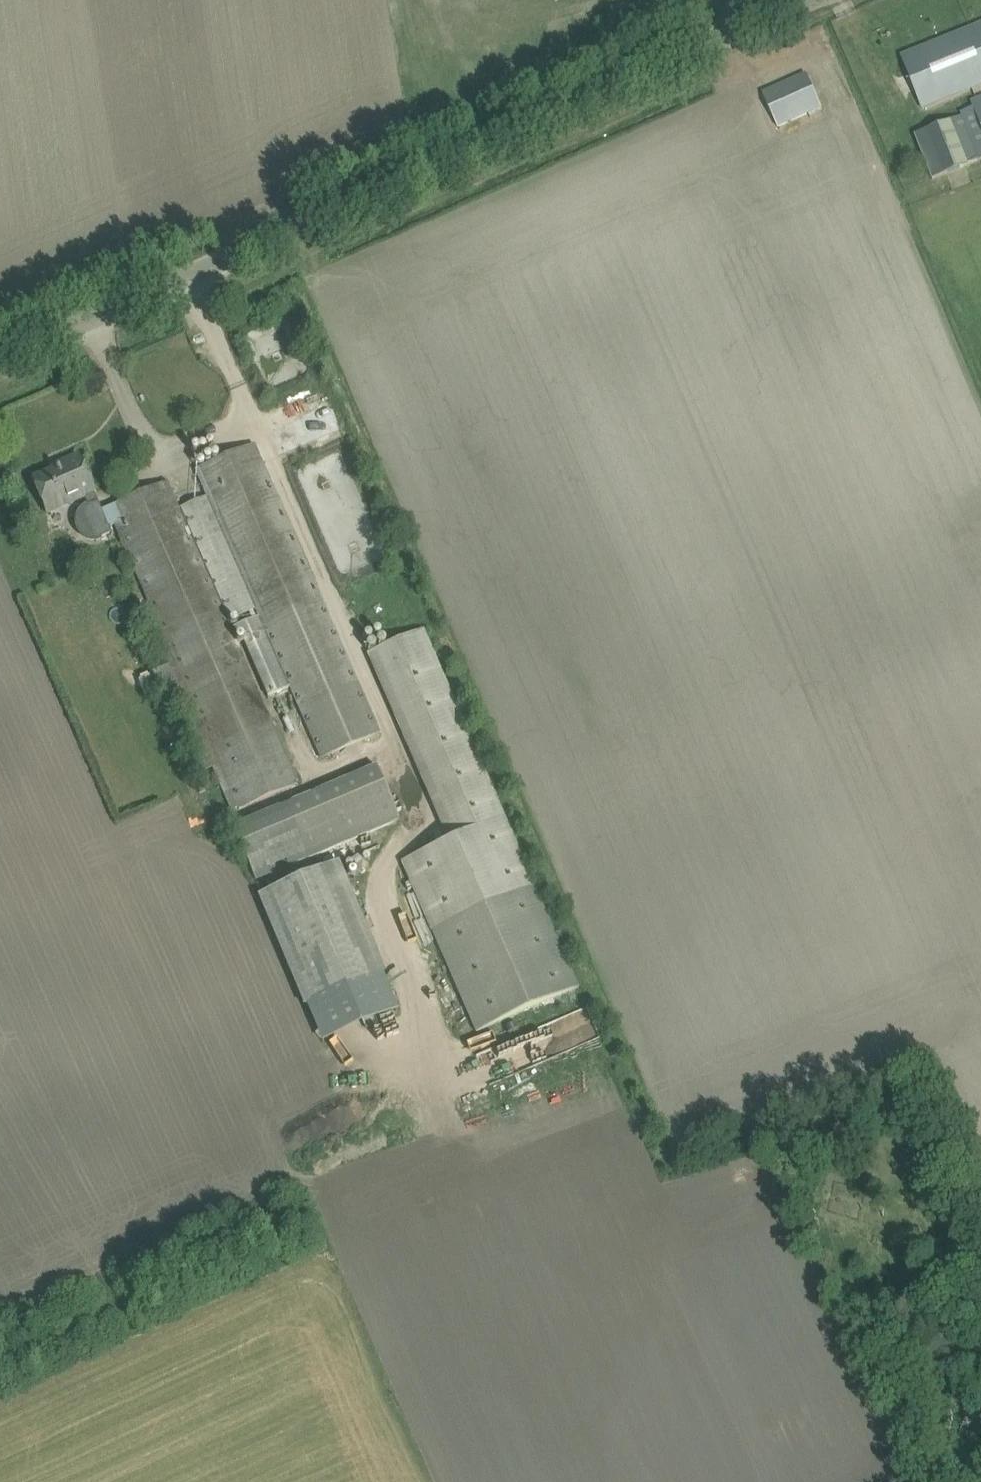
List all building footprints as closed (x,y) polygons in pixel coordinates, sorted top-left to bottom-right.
[(909,73),(923,109),(980,86),(980,24),(902,55),(909,73)] [(763,93),(771,110),(779,126),(821,105),(806,73),(763,93)] [(980,160),(980,98),(964,105),(968,114),(916,135),(933,179),(980,160)] [(172,691),(173,694),(166,697),(171,709),(179,706),(185,721),(180,723),(200,772),(213,766),(231,811),(239,808),(240,810),(298,786),(234,638),(241,635),(268,697),(290,688),(321,759),(379,734),(255,445),(197,470),(209,498),(179,510),(167,483),(102,511),(78,455),(52,467),(54,470),(33,479),(48,513),(84,497),(88,504),(84,505),(83,506),(81,508),(80,509),(79,510),(77,512),(77,514),(76,515),(75,517),(75,519),(75,521),(75,523),(75,525),(75,527),(76,528),(76,530),(77,532),(78,533),(79,535),(81,536),(82,537),(84,539),(85,539),(87,540),(89,541),(91,541),(93,541),(95,541),(96,541),(100,541),(101,540),(100,538),(112,533),(109,527),(116,523),(178,667),(170,670),(178,689),(172,691)] [(448,841),(403,860),(476,1031),(579,987),(424,629),(367,654),(448,841)] [(400,819),(377,766),(233,827),(255,880),(400,819)] [(384,973),(338,864),(259,897),(304,1006),(384,973)]
